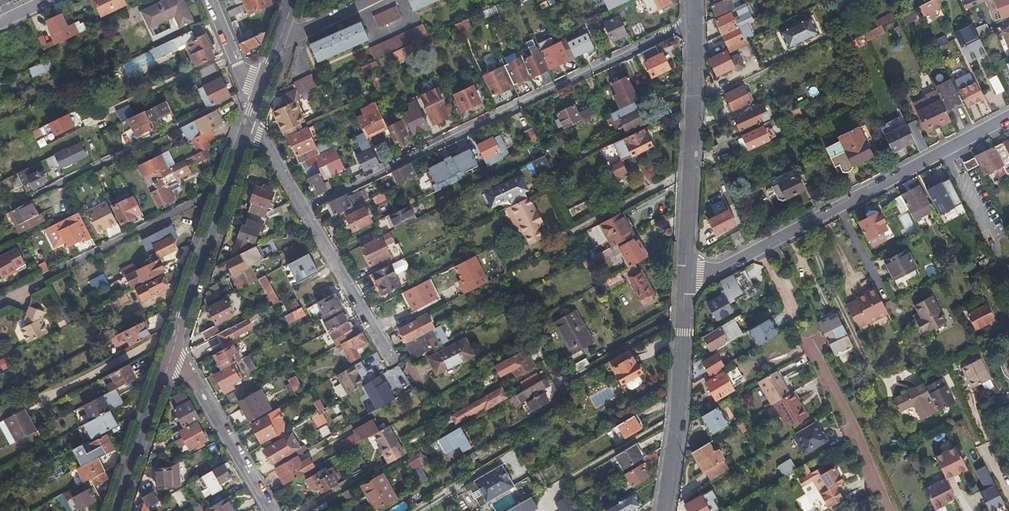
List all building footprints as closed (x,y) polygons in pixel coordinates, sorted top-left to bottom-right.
[(124,0),(95,0),(102,16),(126,4),(124,0)] [(142,11),(150,28),(175,16),(180,28),(194,21),(187,7),(184,0),(164,0),(142,11)] [(226,11),(237,6),(234,0),(224,0),(222,1),(226,11)] [(226,11),(229,17),(245,10),(247,15),(250,14),(272,4),(270,0),(252,0),(245,3),(237,6),(226,11)] [(414,10),(437,0),(409,0),(414,10)] [(599,3),(602,10),(600,11),(601,14),(630,0),(605,0),(599,3)] [(670,0),(644,0),(650,14),(671,4),(670,0)] [(735,8),(731,0),(714,0),(715,4),(711,6),(717,17),(730,11),(735,8)] [(739,0),(731,0),(735,8),(739,6),(742,5),(739,0)] [(919,6),(924,16),(928,14),(932,20),(938,17),(935,10),(942,7),(941,4),(938,0),(932,0),(919,6)] [(963,1),(966,9),(987,0),(966,0),(963,1)] [(1002,18),(1008,15),(1008,0),(994,0),(1002,18)] [(546,1),(539,4),(542,10),(549,6),(546,1)] [(402,18),(397,6),(373,16),(378,28),(402,18)] [(730,11),(731,13),(716,21),(722,35),(747,22),(754,19),(751,13),(744,16),(739,6),(735,8),(730,11)] [(906,25),(922,17),(918,8),(901,16),(906,25)] [(62,14),(45,22),(52,36),(51,37),(53,41),(47,44),(49,47),(58,43),(87,30),(84,22),(80,24),(79,22),(68,27),(62,14)] [(619,15),(604,23),(613,42),(628,34),(619,15)] [(876,22),(878,27),(882,25),(892,20),(889,15),(882,19),(876,22)] [(948,21),(946,15),(940,18),(943,23),(948,21)] [(811,16),(779,32),(789,50),(820,34),(811,16)] [(472,26),(468,18),(455,24),(456,28),(460,26),(462,30),(472,26)] [(237,20),(231,23),(240,44),(254,37),(251,29),(242,33),(237,20)] [(361,22),(311,45),(318,61),(369,39),(361,22)] [(722,35),(729,48),(747,39),(754,35),(747,22),(722,35)] [(987,23),(975,29),(979,36),(990,31),(987,23)] [(418,41),(428,36),(423,24),(370,49),(375,61),(376,60),(393,52),(418,41)] [(968,62),(987,53),(979,36),(975,29),(974,24),(955,34),(968,62)] [(867,41),(885,32),(882,25),(878,27),(864,35),(867,41)] [(854,40),(848,29),(842,32),(847,43),(849,42),(854,40)] [(198,65),(215,57),(210,46),(212,44),(210,40),(207,34),(196,39),(192,30),(174,39),(178,48),(187,44),(198,65)] [(595,48),(586,32),(568,41),(576,57),(595,48)] [(250,49),(261,44),(265,33),(254,37),(240,44),(244,54),(250,51),(250,49)] [(47,44),(43,35),(38,37),(44,50),(49,47),(47,44)] [(854,40),(849,42),(852,49),(867,41),(864,35),(854,40)] [(173,51),(174,53),(180,50),(178,48),(174,39),(168,42),(173,51)] [(545,85),(553,81),(533,39),(526,43),(533,56),(524,60),(532,78),(540,74),(545,85)] [(570,62),(576,58),(576,57),(568,41),(567,39),(542,51),(551,69),(569,60),(570,62)] [(717,76),(734,67),(736,71),(745,67),(740,57),(731,61),(728,53),(749,43),(747,39),(729,48),(725,49),(726,51),(709,60),(717,76)] [(1008,48),(1008,46),(1006,39),(1000,41),(1004,50),(1008,48)] [(399,64),(423,52),(418,41),(393,52),(397,60),(399,64)] [(154,60),(173,51),(168,42),(150,50),(150,52),(154,60)] [(644,61),(653,78),(670,69),(662,52),(660,53),(656,46),(642,53),(646,60),(644,61)] [(128,75),(156,63),(154,60),(150,52),(123,65),(128,75)] [(379,68),(397,60),(393,52),(376,60),(379,68)] [(505,66),(514,85),(519,83),(519,84),(531,78),(521,58),(505,66)] [(48,60),(27,68),(31,77),(52,69),(48,60)] [(365,75),(379,68),(375,61),(361,67),(365,75)] [(214,64),(199,71),(202,78),(217,71),(214,64)] [(495,96),(515,86),(514,85),(505,66),(485,76),(495,96)] [(746,78),(749,85),(772,74),(769,67),(746,78)] [(312,74),(294,83),(297,90),(299,95),(317,86),(312,74)] [(997,95),(1005,91),(997,75),(989,79),(997,95)] [(231,96),(222,77),(204,86),(213,105),(231,96)] [(639,100),(627,77),(612,84),(617,94),(614,96),(620,109),(634,102),(639,100)] [(960,101),(950,80),(937,87),(948,111),(956,107),(955,104),(960,101)] [(975,83),(960,91),(968,107),(983,99),(975,83)] [(434,125),(449,117),(441,100),(446,98),(439,85),(419,94),(434,125)] [(208,107),(213,105),(204,86),(199,89),(208,107)] [(473,86),(455,94),(463,111),(481,103),(473,86)] [(744,86),(726,95),(733,110),(751,101),(744,86)] [(67,89),(56,95),(58,100),(70,95),(67,89)] [(300,124),(304,122),(295,102),(301,99),(299,95),(297,90),(286,95),(283,102),(281,108),(273,111),(283,132),(300,124)] [(951,121),(936,90),(913,102),(927,132),(951,121)] [(606,108),(600,95),(594,98),(599,111),(606,108)] [(414,135),(429,127),(416,100),(409,104),(407,105),(410,111),(404,113),(414,135)] [(166,102),(146,112),(150,121),(158,117),(170,111),(166,102)] [(644,123),(634,102),(620,109),(612,113),(615,119),(619,117),(626,132),(644,123)] [(367,138),(388,128),(376,103),(362,110),(364,115),(358,118),(367,138)] [(755,108),(734,118),(740,131),(769,118),(762,103),(755,106),(755,108)] [(116,111),(122,122),(128,119),(134,116),(129,104),(116,111)] [(579,114),(575,105),(557,114),(559,118),(563,126),(564,128),(593,114),(590,108),(579,114)] [(803,114),(799,107),(787,113),(790,118),(791,120),(803,114)] [(223,124),(216,110),(182,127),(189,141),(192,139),(211,129),(223,124)] [(136,136),(154,128),(150,121),(146,112),(145,111),(134,116),(128,119),(136,136)] [(787,113),(777,118),(779,123),(790,118),(787,113)] [(75,126),(68,114),(51,123),(57,135),(75,126)] [(881,126),(885,135),(893,152),(915,141),(907,125),(903,116),(885,124),(881,126)] [(396,143),(409,137),(404,127),(406,127),(402,118),(395,122),(395,123),(389,127),(396,143)] [(555,121),(559,128),(563,126),(559,118),(555,121)] [(776,119),(767,123),(769,129),(779,124),(776,119)] [(921,131),(916,121),(907,125),(915,141),(920,152),(928,148),(920,132),(921,131)] [(300,124),(283,132),(285,136),(302,128),(300,124)] [(313,126),(307,129),(312,138),(318,135),(313,126)] [(770,140),(763,126),(743,136),(743,137),(739,139),(744,151),(748,149),(749,150),(770,140)] [(43,135),(39,128),(34,130),(38,138),(43,135)] [(288,136),(301,163),(319,154),(316,147),(312,138),(307,129),(307,128),(288,136)] [(535,135),(532,128),(524,132),(530,145),(539,141),(535,135)] [(852,165),(873,155),(866,141),(859,128),(839,138),(840,141),(826,148),(831,158),(835,167),(839,165),(843,172),(845,172),(848,172),(849,172),(850,171),(851,171),(852,170),(853,169),(853,168),(853,167),(852,165)] [(208,148),(211,147),(208,140),(215,137),(211,129),(192,139),(198,153),(208,148)] [(632,156),(653,146),(648,135),(647,135),(644,129),(613,144),(621,161),(622,160),(632,155),(632,156)] [(72,131),(62,136),(68,148),(78,143),(72,131)] [(733,138),(730,132),(717,138),(720,144),(727,141),(733,138)] [(173,133),(168,135),(172,147),(177,145),(173,133)] [(362,134),(354,137),(359,151),(367,148),(362,134)] [(478,146),(488,166),(510,156),(499,135),(493,139),(492,136),(488,135),(486,136),(485,139),(486,142),(478,146)] [(335,138),(316,147),(319,154),(334,147),(338,145),(335,138)] [(994,148),(1003,166),(1006,172),(1007,174),(1008,174),(1008,176),(1008,140),(1003,143),(994,148)] [(716,154),(730,148),(727,141),(720,144),(713,147),(716,154)] [(73,162),(87,155),(81,143),(69,149),(68,149),(55,155),(60,165),(61,168),(64,166),(67,168),(73,165),(73,162)] [(345,170),(334,147),(319,154),(301,163),(317,195),(331,188),(329,185),(328,186),(326,182),(338,176),(337,174),(345,170)] [(198,153),(194,155),(199,163),(212,156),(208,148),(198,153)] [(380,165),(372,148),(356,155),(364,172),(380,165)] [(1003,166),(994,148),(976,157),(985,175),(997,169),(1003,166)] [(478,166),(470,149),(452,157),(451,155),(443,159),(444,161),(428,168),(438,190),(464,179),(463,173),(478,166)] [(169,150),(161,154),(168,168),(176,164),(169,150)] [(724,164),(735,159),(732,153),(722,157),(724,164)] [(168,168),(161,154),(139,165),(146,179),(151,177),(168,168)] [(60,165),(55,155),(46,159),(52,169),(60,165)] [(538,173),(551,166),(546,155),(532,162),(538,173)] [(979,165),(975,158),(964,163),(967,171),(979,165)] [(621,161),(610,166),(616,178),(627,172),(621,161)] [(185,175),(179,163),(176,164),(168,168),(151,177),(158,191),(166,205),(175,201),(166,182),(177,177),(178,179),(185,175)] [(410,164),(393,172),(399,185),(416,176),(410,164)] [(1000,175),(1006,172),(1003,166),(997,169),(1000,175)] [(26,191),(48,180),(43,171),(32,176),(27,168),(17,173),(23,185),(26,191)] [(783,200),(805,189),(795,168),(770,181),(779,199),(783,200)] [(2,195),(23,185),(17,173),(0,181),(0,192),(2,195)] [(419,178),(422,192),(428,191),(425,176),(419,178)] [(523,182),(520,176),(513,180),(516,185),(520,183),(523,182)] [(492,207),(524,191),(520,183),(516,185),(513,180),(486,193),(492,207)] [(927,190),(942,217),(963,205),(950,180),(943,184),(942,182),(927,190)] [(274,205),(270,204),(274,192),(272,192),(273,189),(261,184),(260,187),(256,186),(251,202),(252,202),(248,212),(265,218),(267,212),(269,207),(273,208),(274,205)] [(930,204),(920,185),(901,195),(909,210),(911,214),(930,204)] [(330,203),(336,215),(352,207),(352,208),(365,202),(358,189),(352,192),(353,195),(348,198),(346,195),(330,203)] [(158,191),(151,195),(158,209),(166,205),(158,191)] [(388,198),(385,192),(374,199),(377,204),(388,198)] [(122,224),(136,217),(143,213),(136,199),(129,203),(125,195),(117,199),(119,203),(113,206),(122,224)] [(909,210),(901,196),(893,200),(902,213),(909,210)] [(525,234),(530,245),(544,238),(539,228),(545,225),(539,213),(537,214),(535,211),(536,210),(530,197),(507,208),(512,219),(515,218),(519,226),(524,235),(525,234)] [(38,215),(32,201),(10,212),(20,233),(45,221),(41,213),(38,215)] [(117,222),(107,202),(87,212),(97,232),(117,222)] [(280,206),(267,212),(270,218),(283,213),(280,206)] [(416,219),(409,206),(391,215),(397,229),(416,219)] [(372,221),(365,208),(346,217),(353,231),(372,221)] [(729,210),(709,220),(717,235),(737,224),(729,210)] [(87,241),(92,238),(79,212),(61,221),(65,229),(60,231),(60,232),(53,236),(57,245),(65,241),(68,247),(85,238),(87,241)] [(621,213),(600,224),(608,239),(613,246),(633,235),(635,234),(623,212),(621,213)] [(868,214),(870,217),(859,223),(867,240),(868,240),(872,247),(887,239),(883,232),(887,230),(883,223),(884,220),(883,217),(880,217),(879,214),(878,214),(877,212),(874,212),(868,214)] [(908,214),(900,217),(907,232),(915,229),(908,214)] [(235,247),(247,251),(254,248),(260,230),(263,231),(265,226),(248,220),(246,225),(243,224),(235,247)] [(604,241),(608,239),(600,224),(596,226),(604,241)] [(163,232),(159,225),(144,232),(148,239),(163,232)] [(358,239),(361,246),(380,237),(378,231),(371,235),(370,233),(358,239)] [(744,240),(739,231),(731,235),(736,245),(744,240)] [(361,247),(370,266),(380,261),(384,268),(391,264),(397,261),(396,259),(404,256),(398,243),(395,244),(389,232),(381,236),(382,237),(361,247)] [(178,250),(171,236),(153,244),(149,246),(151,250),(155,248),(160,258),(178,250)] [(648,257),(638,240),(634,242),(633,240),(619,247),(630,267),(635,264),(648,257)] [(227,262),(233,276),(251,266),(264,260),(257,246),(254,248),(247,251),(241,254),(227,262)] [(609,248),(582,263),(585,269),(596,264),(594,261),(611,252),(609,248)] [(2,277),(17,269),(18,271),(27,266),(18,249),(8,253),(0,257),(0,273),(2,277)] [(917,268),(907,250),(885,262),(895,280),(917,268)] [(319,272),(309,253),(288,264),(298,283),(319,272)] [(456,287),(461,296),(487,282),(474,256),(450,268),(459,285),(456,287)] [(126,275),(132,287),(142,282),(143,285),(147,283),(164,275),(162,272),(165,271),(159,259),(138,269),(128,275),(126,275)] [(402,259),(391,265),(396,275),(407,269),(409,265),(407,261),(402,259)] [(44,262),(37,265),(41,273),(48,270),(44,262)] [(138,269),(135,263),(124,268),(120,270),(124,276),(126,275),(128,275),(138,269)] [(384,295),(402,286),(401,285),(412,279),(413,275),(411,270),(407,269),(396,275),(391,265),(391,264),(384,268),(374,273),(384,295)] [(643,269),(639,271),(635,264),(630,267),(625,269),(627,272),(644,305),(654,299),(654,298),(657,296),(643,269)] [(258,280),(251,266),(233,276),(240,289),(258,280)] [(370,275),(381,297),(384,295),(374,273),(370,275)] [(612,292),(626,285),(621,275),(620,273),(606,280),(612,292)] [(104,274),(90,281),(95,291),(109,283),(104,274)] [(280,301),(266,275),(260,278),(275,304),(280,301)] [(170,288),(164,276),(147,284),(147,283),(143,285),(137,288),(143,301),(170,288)] [(438,298),(428,280),(404,292),(412,308),(423,303),(425,305),(438,298)] [(717,320),(733,311),(729,304),(756,289),(750,280),(708,303),(717,320)] [(323,282),(316,285),(318,291),(325,287),(323,282)] [(876,290),(875,287),(865,292),(867,294),(857,299),(857,300),(847,306),(858,327),(868,322),(869,323),(888,313),(876,290)] [(126,294),(116,299),(120,305),(129,300),(126,294)] [(339,306),(341,305),(343,302),(341,298),(337,298),(337,297),(335,298),(332,300),(330,296),(319,302),(325,314),(339,306)] [(946,322),(933,297),(915,306),(922,319),(917,322),(923,332),(928,330),(928,331),(946,322)] [(289,323),(306,314),(302,307),(301,308),(296,298),(284,304),(289,314),(285,316),(289,323)] [(120,305),(116,299),(101,306),(104,312),(109,309),(110,312),(121,306),(120,305)] [(227,299),(209,309),(217,324),(235,314),(227,299)] [(75,320),(67,304),(59,308),(60,309),(62,313),(67,323),(75,320)] [(976,329),(995,320),(987,305),(972,312),(967,306),(962,309),(967,319),(970,317),(976,329)] [(42,319),(44,311),(30,306),(25,320),(28,325),(21,329),(28,343),(48,333),(42,319)] [(323,318),(330,331),(347,321),(347,320),(349,318),(347,314),(344,314),(339,306),(325,314),(322,316),(323,318)] [(582,350),(594,343),(576,310),(554,322),(572,355),(569,357),(571,360),(583,353),(582,350)] [(67,323),(62,313),(55,316),(60,327),(67,323)] [(399,329),(406,343),(409,341),(431,330),(435,328),(426,313),(415,318),(416,321),(399,329)] [(818,322),(835,356),(854,346),(837,313),(818,322)] [(258,314),(248,319),(249,322),(260,317),(258,314)] [(327,332),(330,331),(323,318),(320,320),(327,332)] [(771,318),(749,331),(757,346),(780,334),(771,318)] [(248,319),(230,329),(230,328),(220,334),(219,334),(224,344),(252,328),(249,322),(248,319)] [(711,351),(729,340),(730,342),(743,334),(734,319),(721,327),(720,327),(703,337),(711,351)] [(151,336),(143,321),(124,331),(124,332),(127,337),(131,345),(151,336)] [(330,331),(338,345),(341,344),(355,336),(351,328),(353,326),(351,321),(348,322),(347,321),(330,331)] [(219,334),(220,334),(217,329),(214,326),(202,332),(206,341),(219,334)] [(113,328),(101,335),(104,341),(117,335),(113,328)] [(414,358),(439,346),(431,330),(409,341),(412,347),(409,349),(414,358)] [(120,341),(127,337),(124,332),(117,335),(120,341)] [(368,342),(362,332),(355,336),(341,344),(351,361),(360,356),(356,349),(368,342)] [(466,339),(429,358),(437,374),(474,355),(466,339)] [(203,354),(211,349),(207,342),(198,347),(203,354)] [(222,370),(242,359),(241,358),(237,351),(234,344),(214,355),(222,370)] [(517,377),(534,367),(524,350),(507,360),(517,377)] [(639,375),(642,372),(644,371),(645,370),(642,364),(640,364),(638,365),(638,364),(636,364),(628,351),(609,362),(613,369),(622,384),(625,382),(639,375)] [(724,366),(717,354),(703,363),(709,374),(724,366)] [(257,369),(249,355),(243,358),(251,372),(257,369)] [(10,365),(6,358),(0,361),(4,368),(10,365)] [(589,364),(586,358),(574,365),(577,370),(589,364)] [(991,379),(980,359),(962,368),(973,388),(991,379)] [(608,371),(613,369),(609,362),(604,364),(608,371)] [(116,389),(137,377),(130,364),(105,377),(112,390),(116,389)] [(237,374),(233,365),(215,375),(225,394),(235,389),(232,384),(241,379),(240,378),(237,374)] [(349,394),(365,384),(354,365),(337,375),(342,383),(336,387),(341,397),(348,393),(349,394)] [(705,383),(716,401),(735,390),(733,388),(746,380),(738,367),(729,373),(725,366),(724,366),(709,374),(712,379),(705,383)] [(758,382),(772,405),(774,404),(791,394),(776,371),(758,382)] [(537,374),(522,383),(523,385),(518,388),(521,393),(541,381),(537,374)] [(642,380),(639,375),(625,382),(629,388),(632,388),(641,383),(642,380)] [(302,388),(295,376),(288,380),(294,392),(302,388)] [(408,384),(403,376),(376,391),(382,400),(408,384)] [(525,400),(532,411),(540,406),(539,404),(545,401),(547,397),(543,391),(551,386),(546,378),(541,381),(521,393),(509,400),(513,408),(521,403),(525,400)] [(938,411),(955,403),(946,385),(945,385),(941,379),(926,387),(938,411)] [(915,406),(922,419),(938,411),(926,387),(924,384),(894,399),(900,411),(912,405),(915,406)] [(456,424),(484,407),(486,410),(508,398),(502,387),(485,397),(451,416),(456,424)] [(86,410),(90,418),(92,420),(111,410),(124,403),(116,389),(112,390),(103,395),(84,405),(86,410)] [(228,396),(231,403),(244,395),(241,389),(228,396)] [(17,399),(12,390),(6,393),(10,402),(17,399)] [(271,409),(261,390),(239,401),(250,421),(271,409)] [(373,392),(379,401),(382,400),(376,391),(373,392)] [(175,407),(186,402),(182,392),(171,397),(175,407)] [(800,404),(793,392),(791,394),(774,404),(789,429),(809,417),(804,409),(801,404),(800,404)] [(325,408),(320,399),(314,402),(320,412),(325,408)] [(198,415),(190,401),(174,410),(184,428),(197,421),(200,419),(204,417),(202,412),(198,415)] [(722,413),(718,407),(701,417),(712,434),(729,424),(727,422),(730,421),(724,412),(722,413)] [(36,431),(24,409),(5,419),(17,441),(36,431)] [(81,413),(85,421),(90,418),(86,410),(81,413)] [(92,420),(84,424),(92,439),(119,425),(111,410),(92,420)] [(251,425),(260,441),(270,435),(271,438),(277,434),(276,432),(279,429),(280,431),(283,429),(282,428),(284,427),(279,419),(278,420),(273,411),(267,415),(267,417),(251,425)] [(319,415),(318,413),(312,416),(318,427),(324,424),(319,415)] [(319,415),(324,424),(328,422),(323,413),(319,415)] [(642,429),(634,416),(618,425),(621,431),(626,439),(642,429)] [(17,441),(5,419),(0,422),(0,425),(10,445),(17,441)] [(346,450),(379,431),(373,420),(354,431),(356,434),(342,442),(346,450)] [(207,440),(197,421),(184,428),(179,430),(183,437),(175,441),(179,448),(187,444),(190,450),(207,440)] [(817,421),(793,435),(805,455),(829,440),(817,421)] [(743,433),(748,429),(747,427),(743,422),(738,425),(743,433)] [(400,446),(389,426),(375,434),(379,442),(381,446),(380,447),(384,455),(400,446)] [(463,453),(472,448),(460,428),(429,445),(437,457),(445,452),(446,453),(458,445),(463,453)] [(46,435),(43,431),(38,433),(43,442),(48,440),(46,435)] [(82,466),(98,458),(99,458),(115,450),(107,434),(92,442),(91,440),(73,449),(82,466)] [(300,448),(292,434),(264,450),(272,464),(293,452),(300,448)] [(528,448),(524,441),(515,447),(519,454),(528,448)] [(711,481),(729,470),(724,460),(725,460),(719,449),(715,451),(710,442),(692,453),(698,462),(699,462),(704,471),(705,471),(711,481)] [(298,455),(307,450),(305,445),(300,448),(293,452),(295,457),(298,455)] [(365,462),(356,445),(340,453),(345,462),(350,459),(355,467),(365,462)] [(643,458),(635,445),(616,456),(625,469),(639,461),(643,458)] [(956,446),(935,457),(937,461),(946,478),(947,480),(968,469),(956,446)] [(411,472),(428,463),(421,451),(415,455),(404,461),(411,472)] [(658,458),(654,452),(643,458),(647,465),(658,458)] [(286,484),(315,467),(310,458),(302,463),(298,455),(295,457),(275,469),(280,478),(284,484),(286,484)] [(77,468),(84,482),(92,478),(105,471),(99,458),(98,458),(82,466),(77,468)] [(790,459),(777,467),(783,477),(796,469),(790,459)] [(912,464),(916,471),(924,467),(920,460),(912,464)] [(48,465),(55,478),(64,474),(56,461),(48,465)] [(208,486),(208,487),(202,491),(205,498),(212,494),(213,495),(223,489),(221,485),(232,478),(226,468),(231,466),(228,462),(199,478),(204,488),(208,486)] [(181,485),(179,463),(171,468),(155,468),(157,487),(180,486),(181,485)] [(639,464),(621,475),(629,489),(647,478),(639,464)] [(810,470),(806,464),(801,466),(805,473),(810,470)] [(515,486),(502,465),(464,487),(468,492),(471,491),(473,494),(472,494),(474,499),(476,499),(477,502),(480,507),(515,486)] [(1005,504),(985,466),(976,470),(986,489),(980,492),(989,510),(991,510),(1005,504)] [(325,492),(338,484),(336,481),(339,480),(332,467),(327,470),(327,468),(306,479),(312,490),(319,486),(321,490),(322,493),(325,492)] [(813,480),(822,494),(829,506),(844,498),(836,486),(839,483),(842,482),(839,477),(840,476),(834,467),(825,473),(822,467),(803,479),(806,485),(813,480)] [(38,468),(27,474),(31,480),(41,475),(38,468)] [(428,480),(421,468),(412,473),(419,485),(428,480)] [(92,478),(95,485),(99,492),(105,489),(102,484),(106,482),(105,480),(109,478),(105,471),(92,478)] [(397,498),(383,473),(361,486),(375,510),(397,498)] [(546,488),(537,473),(532,476),(541,491),(546,488)] [(946,478),(925,489),(935,510),(945,505),(944,504),(956,498),(947,480),(946,478)] [(88,484),(65,496),(67,501),(90,488),(88,484)] [(148,508),(161,500),(153,487),(140,494),(145,501),(148,508)] [(64,493),(61,488),(55,491),(58,496),(64,493)] [(90,488),(67,501),(73,510),(76,510),(96,500),(90,488)] [(190,503),(185,495),(181,489),(173,493),(181,508),(184,507),(190,503)] [(348,501),(354,498),(351,492),(350,489),(344,492),(348,501)] [(73,510),(67,501),(65,496),(64,493),(58,496),(57,497),(64,510),(73,510)] [(491,504),(495,510),(503,510),(516,504),(510,493),(491,504)] [(633,493),(605,509),(606,510),(635,510),(642,507),(633,493)] [(569,496),(559,502),(564,510),(576,510),(577,510),(572,501),(569,496)] [(701,496),(685,505),(688,510),(710,510),(701,496)] [(537,507),(531,497),(507,510),(531,510),(537,507)] [(207,510),(208,510),(235,510),(227,498),(207,510)] [(145,501),(142,510),(150,510),(148,508),(145,501)] [(194,510),(203,510),(198,501),(191,505),(193,509),(194,510)] [(407,507),(403,502),(392,509),(393,510),(402,510),(407,507)] [(319,510),(328,506),(326,503),(311,510),(319,510)]
